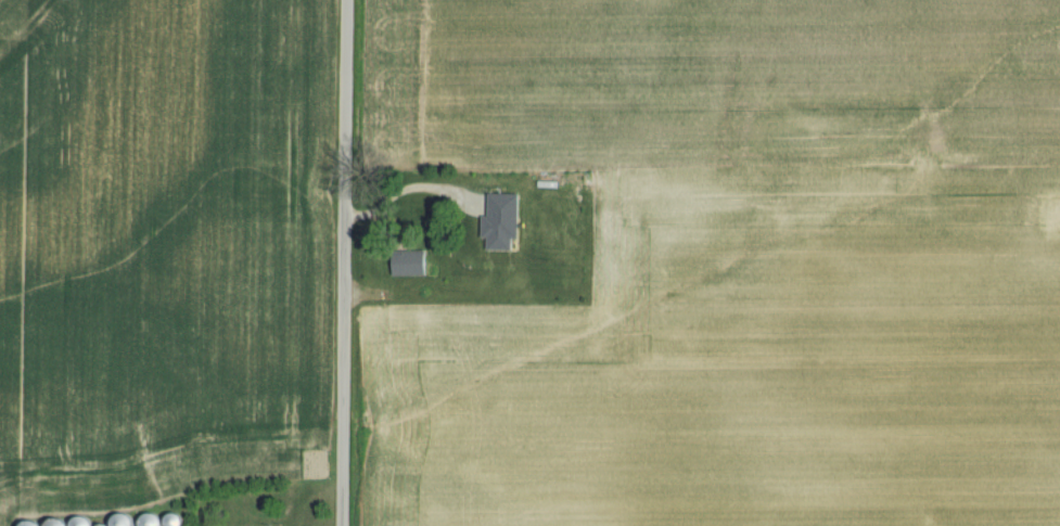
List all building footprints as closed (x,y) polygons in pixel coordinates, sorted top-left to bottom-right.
[(431,253),(394,253),(394,278),(431,278),(431,253)]
